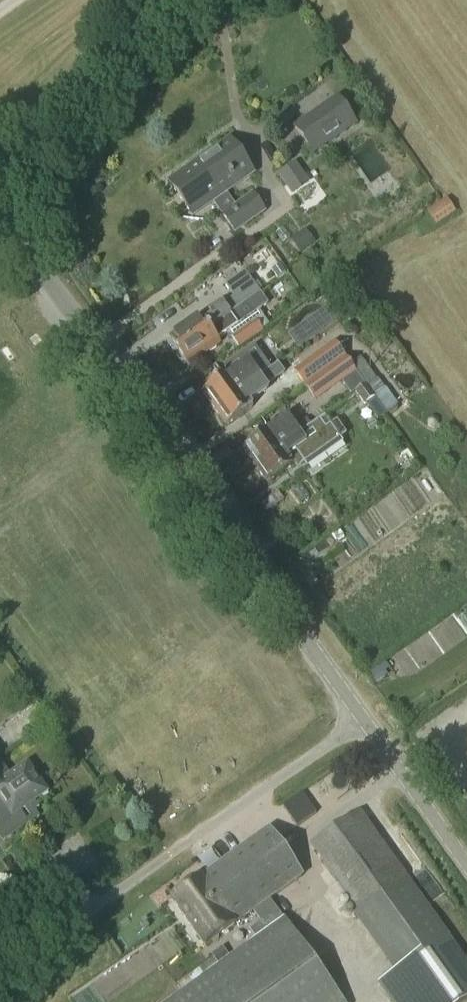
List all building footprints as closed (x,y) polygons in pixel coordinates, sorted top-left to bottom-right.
[(313,156),(357,126),(338,97),(293,128),(313,156)] [(236,208),(226,194),(255,174),(231,140),(169,183),(193,217),(215,201),(225,215),(223,216),(235,233),(265,212),(253,195),(236,208)] [(292,193),(308,182),(296,166),(280,177),(292,193)] [(446,199),(427,212),(436,226),(455,213),(446,199)] [(300,254),(315,243),(305,230),(290,241),(300,254)] [(280,264),(271,270),(278,279),(286,273),(280,264)] [(179,352),(258,296),(261,293),(246,272),(227,286),(235,298),(212,314),(209,310),(200,315),(201,317),(200,318),(196,318),(191,322),(190,325),(188,326),(187,324),(182,328),(183,330),(170,339),(179,352)] [(210,353),(218,347),(217,345),(220,343),(218,340),(253,316),(251,313),(264,304),(258,296),(179,352),(189,365),(201,357),(202,358),(208,354),(207,353),(209,351),(210,353)] [(303,345),(325,328),(316,315),(293,332),(303,345)] [(239,348),(263,331),(256,321),(231,338),(239,348)] [(336,342),(296,372),(306,386),(346,356),(336,342)] [(346,356),(306,386),(316,400),(357,370),(346,356)] [(376,380),(360,359),(353,364),(367,384),(388,413),(398,405),(378,379),(376,380)] [(206,392),(204,394),(211,403),(213,401),(217,408),(260,377),(249,361),(231,375),(229,373),(205,390),(206,392)] [(260,377),(217,408),(221,414),(219,415),(226,424),(228,423),(229,425),(254,407),(251,404),(270,391),(267,386),(285,373),(278,364),(260,377)] [(388,413),(367,384),(355,393),(364,405),(366,404),(378,420),(388,413)] [(253,458),(257,465),(301,434),(300,434),(288,417),(245,447),(246,449),(245,452),(250,459),(253,458)] [(301,434),(257,465),(262,471),(261,474),(265,480),(268,480),(270,482),(294,465),(288,457),(292,454),(301,467),(347,434),(337,420),(326,428),(320,420),(300,434),(301,434)] [(312,571),(304,576),(312,587),(320,582),(312,571)] [(0,760),(0,799),(1,800),(0,800),(0,835),(4,841),(28,824),(27,822),(28,821),(22,813),(26,810),(29,814),(34,811),(35,812),(40,809),(36,802),(49,793),(29,764),(11,776),(0,760)] [(312,849),(399,975),(379,989),(388,1001),(464,1001),(466,1000),(466,967),(448,941),(408,881),(362,815),(312,849)] [(174,1001),(342,1001),(287,924),(286,924),(270,901),(303,878),(295,866),(278,841),(278,842),(269,830),(203,876),(172,898),(206,946),(237,925),(237,924),(254,912),(260,922),(249,930),(259,943),(174,1001)]
